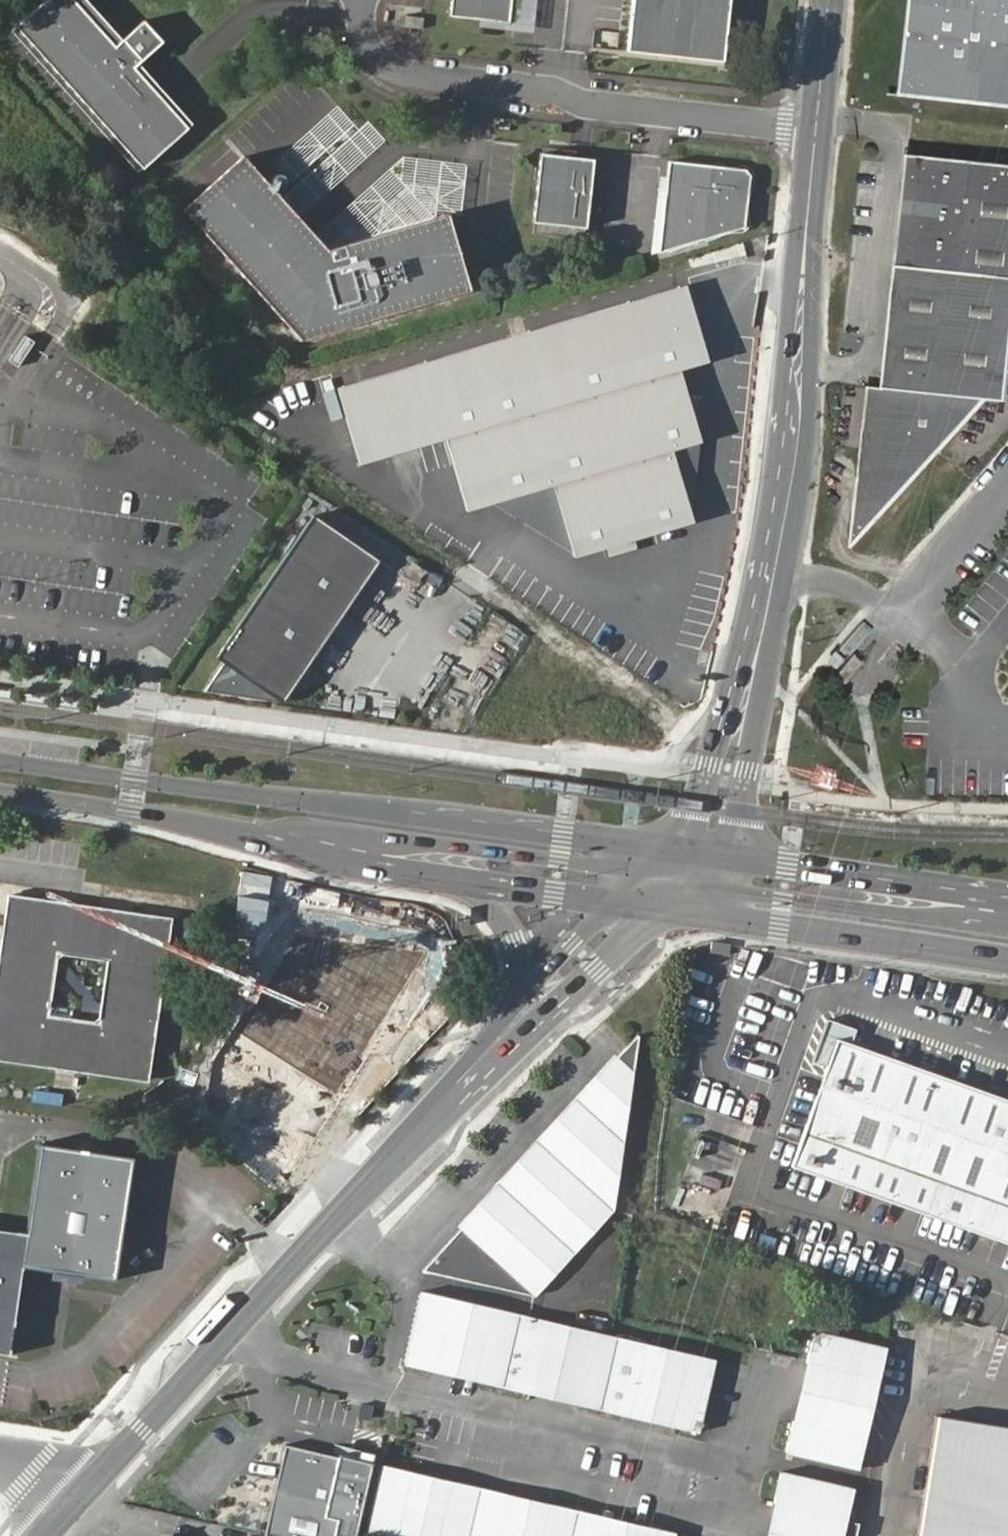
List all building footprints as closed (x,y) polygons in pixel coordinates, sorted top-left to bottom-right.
[(9,29),(136,172),(182,131),(127,70),(132,66),(155,46),(136,25),(120,40),(109,49),(64,0),(42,0),(9,29)] [(109,49),(120,40),(84,0),(64,0),(109,49)] [(449,14),(508,20),(510,0),(450,0),(449,14)] [(627,50),(723,59),(729,0),(632,0),(627,50)] [(910,101),(1007,113),(1007,0),(922,0),(910,101)] [(423,15),(405,13),(404,24),(422,26),(423,15)] [(132,66),(127,70),(182,131),(186,126),(132,66)] [(902,375),(882,373),(875,506),(987,381),(1007,383),(1007,368),(1007,141),(930,131),(902,375)] [(541,152),(533,221),(586,227),(594,158),(541,152)] [(242,155),(178,212),(295,343),(471,292),(466,273),(449,215),(328,251),(305,226),(242,155)] [(672,159),(662,250),(747,225),(752,174),(749,167),(672,159)] [(691,284),(336,386),(362,475),(449,450),(467,513),(564,485),(584,554),(695,522),(674,451),(707,442),(686,369),(714,362),(691,284)] [(313,519),(294,547),(360,594),(379,566),(313,519)] [(222,666),(200,695),(280,707),(360,594),(294,547),(213,660),(222,666)] [(0,964),(0,1060),(147,1082),(170,921),(11,897),(0,964)] [(326,1050),(386,1039),(377,994),(330,1003),(328,993),(302,979),(296,943),(250,952),(261,1012),(232,1068),(297,1103),(326,1050)] [(839,1035),(794,1161),(1007,1238),(1007,1096),(839,1035)] [(612,1215),(638,1040),(460,1233),(422,1275),(534,1301),(612,1215)] [(130,1161),(37,1147),(25,1233),(20,1267),(111,1282),(130,1161)] [(8,1356),(20,1267),(25,1233),(0,1230),(0,1355),(8,1356)] [(716,1364),(421,1296),(404,1369),(699,1437),(716,1364)] [(821,1335),(811,1343),(785,1457),(858,1474),(887,1353),(821,1335)] [(920,1535),(1007,1535),(1007,1423),(939,1413),(920,1535)] [(266,1535),(336,1535),(340,1520),(326,1517),(340,1456),(286,1445),(266,1535)] [(381,1469),(365,1535),(668,1535),(381,1469)] [(781,1475),(767,1535),(844,1535),(854,1493),(781,1475)]
